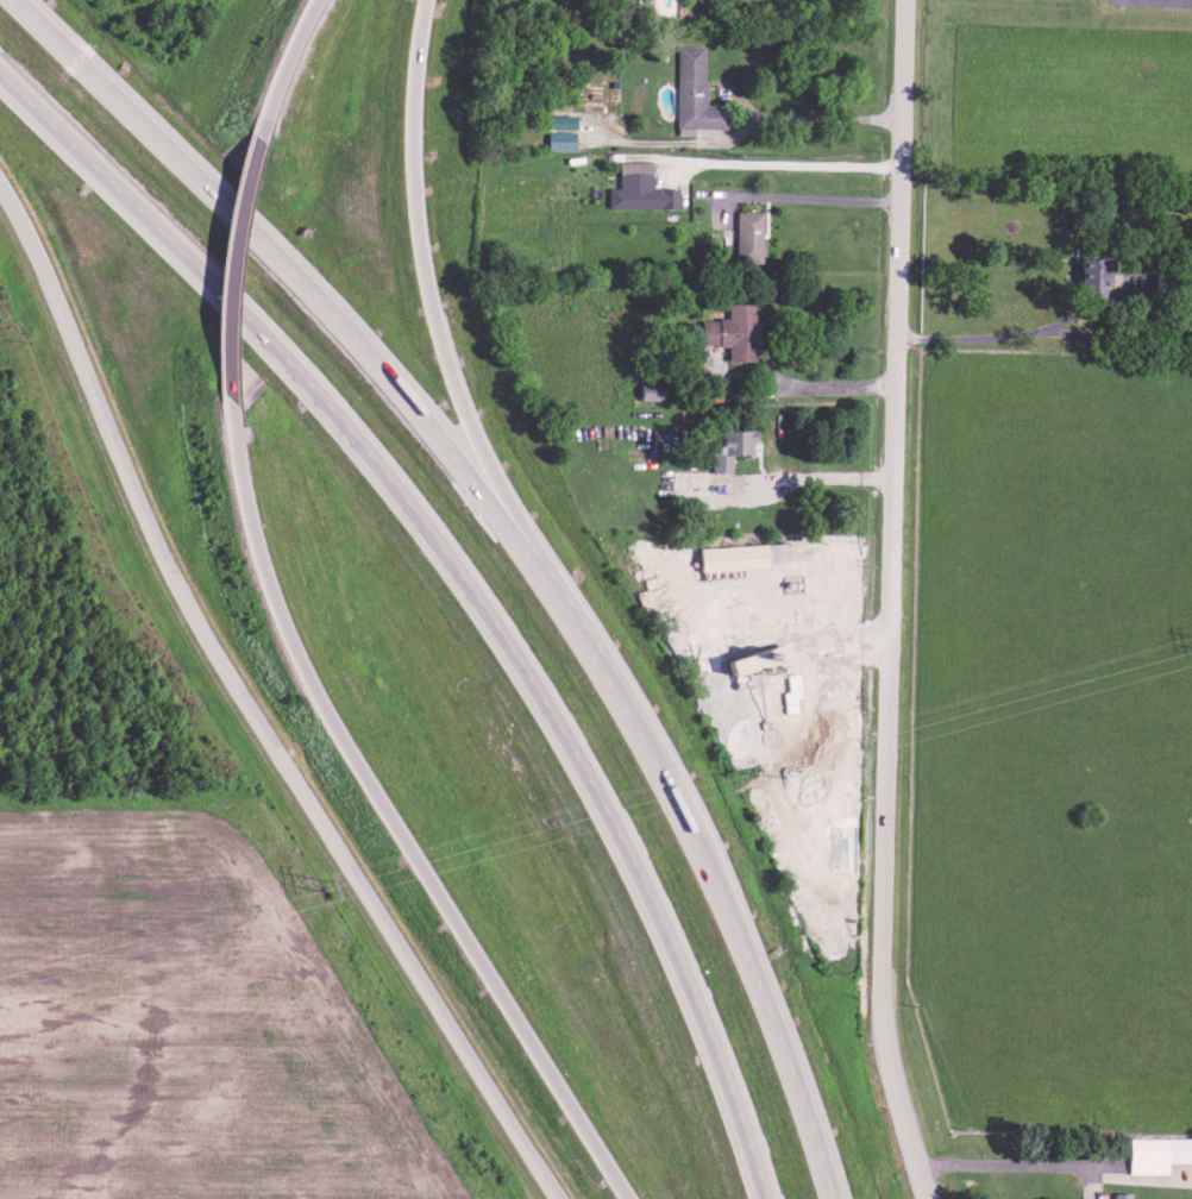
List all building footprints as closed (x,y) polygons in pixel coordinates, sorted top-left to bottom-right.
[(675,124),(725,125),(725,101),(703,101),(704,43),(676,42),(675,124)] [(570,126),(570,113),(542,112),(541,125),(570,126)] [(545,147),(573,148),(573,128),(545,127),(545,147)] [(606,204),(676,205),(676,185),(650,185),(651,158),(618,158),(618,185),(607,185),(606,204)] [(759,208),(734,209),(736,258),(761,257),(759,208)] [(1074,291),(1084,291),(1084,298),(1098,298),(1098,281),(1108,282),(1109,256),(1075,255),(1074,291)] [(698,317),(698,343),(726,343),(726,358),(755,358),(754,300),(725,301),(726,317),(698,317)] [(719,428),(719,441),(711,441),(712,470),(731,469),(730,453),(753,452),(753,427),(719,428)] [(780,558),(780,541),(695,544),(696,568),(763,566),(762,559),(780,558)] [(717,658),(721,673),(785,656),(781,641),(717,658)] [(1191,1160),(1191,1135),(1126,1134),(1125,1171),(1166,1172),(1166,1160),(1191,1160)] [(1129,1190),(1110,1190),(1109,1198),(1128,1198),(1129,1190)]
